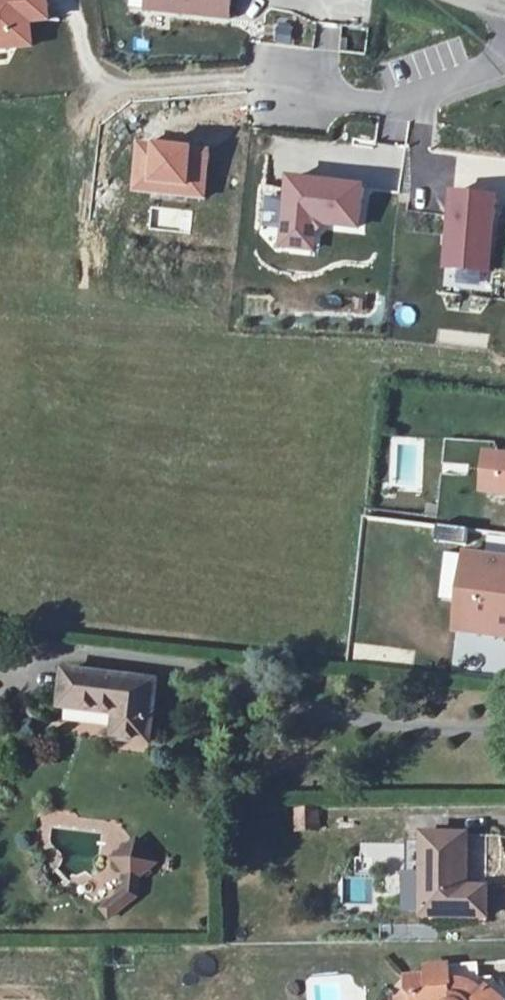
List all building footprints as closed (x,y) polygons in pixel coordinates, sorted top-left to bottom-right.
[(27,22),(46,20),(44,0),(0,0),(0,49),(30,46),(27,22)] [(243,11),(244,0),(160,0),(160,2),(243,11)] [(274,40),(288,43),(292,26),(278,23),(274,40)] [(359,182),(287,175),(281,227),(312,230),(313,218),(355,222),(359,182)] [(497,193),(448,189),(441,264),(490,269),(497,193)] [(280,241),(311,245),(312,230),(281,227),(280,241)] [(503,453),(488,452),(485,491),(499,492),(503,453)] [(499,492),(496,530),(504,531),(504,493),(499,492)] [(471,555),(467,603),(484,605),(482,633),(504,635),(504,558),(471,555)] [(484,605),(467,603),(464,632),(482,633),(484,605)] [(68,672),(66,705),(116,709),(114,735),(155,738),(160,680),(68,672)] [(139,837),(104,850),(111,868),(88,877),(103,917),(146,901),(137,876),(152,870),(139,837)] [(468,841),(430,841),(431,921),(495,920),(495,878),(468,878),(468,841)] [(386,899),(393,899),(393,843),(365,844),(365,859),(386,859),(386,899)] [(419,976),(421,990),(398,990),(397,999),(481,999),(481,974),(419,976)]
